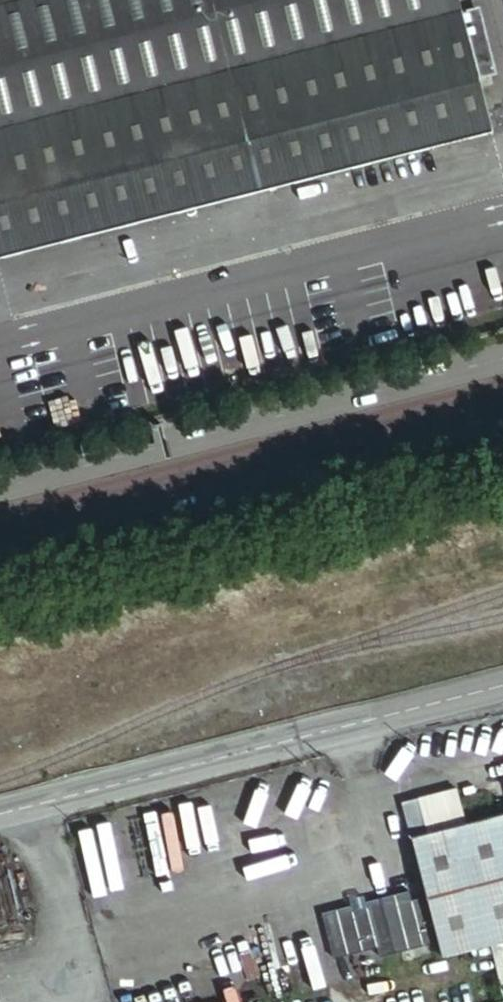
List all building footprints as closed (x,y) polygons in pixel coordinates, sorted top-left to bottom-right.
[(370,138),(375,160),(492,130),(478,78),(495,73),(480,17),(464,21),(459,0),(0,0),(0,232),(370,138)] [(400,805),(423,893),(428,911),(440,957),(502,941),(502,815),(464,825),(455,791),(400,805)] [(423,893),(392,901),(398,919),(428,911),(423,893)] [(372,899),(353,905),(363,942),(383,936),(372,899)]
